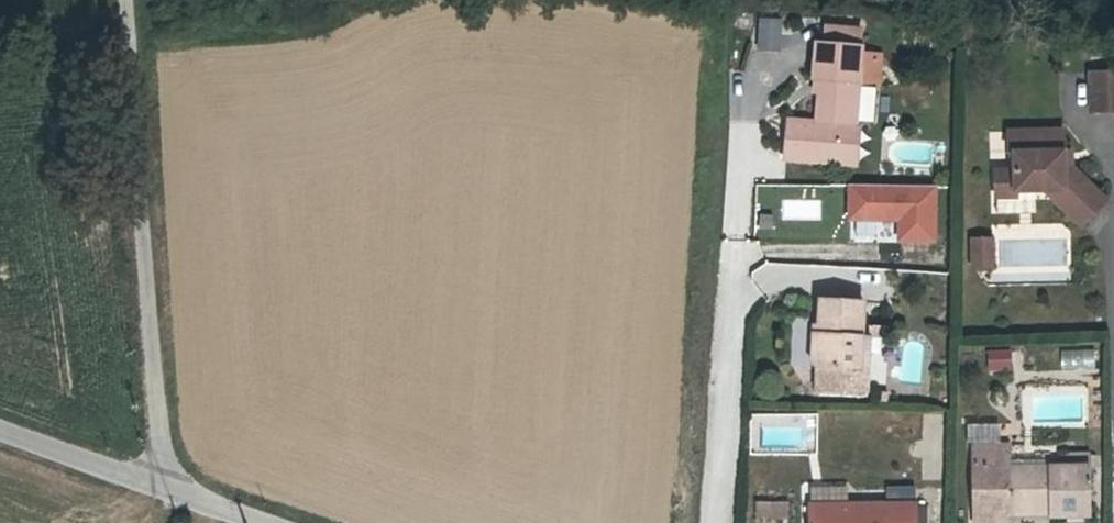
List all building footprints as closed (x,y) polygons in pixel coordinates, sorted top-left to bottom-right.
[(754,49),(779,49),(780,15),(755,15),(754,49)] [(824,24),(823,40),(861,43),(862,27),(824,24)] [(813,76),(819,76),(816,119),(842,121),(855,122),(861,43),(823,40),(815,40),(813,76)] [(1088,72),(1087,111),(1113,111),(1113,72),(1088,72)] [(816,119),(786,116),(783,155),(839,159),(842,121),(816,119)] [(855,122),(842,121),(839,159),(856,160),(858,122),(855,122)] [(1060,157),(1061,143),(1060,126),(1006,127),(1007,149),(1015,150),(1014,164),(994,163),(995,188),(1016,189),(1016,182),(1035,183),(1045,182),(1078,219),(1105,194),(1078,163),(1069,171),(1069,172),(1060,157)] [(1072,143),(1061,143),(1060,157),(1069,172),(1069,171),(1078,163),(1073,158),(1072,143)] [(1036,208),(1035,183),(1016,182),(1016,189),(995,188),(996,207),(1036,208)] [(936,188),(848,186),(847,219),(899,220),(898,244),(935,245),(936,188)] [(994,269),(993,239),(972,239),(973,269),(994,269)] [(859,301),(817,302),(817,337),(811,336),(812,364),(819,370),(819,391),(869,390),(868,367),(860,367),(860,337),(859,301)] [(790,364),(806,364),(805,325),(790,325),(790,364)] [(868,338),(860,337),(860,367),(868,367),(868,338)] [(1008,365),(1006,348),(985,349),(986,367),(1008,365)] [(974,470),(1008,470),(1008,448),(973,448),(974,470)] [(1087,517),(1087,516),(1085,455),(1058,456),(1058,468),(1008,470),(974,470),(975,511),(1010,510),(1010,513),(1050,512),(1050,518),(1087,517)] [(914,500),(807,503),(808,522),(915,522),(914,500)]
